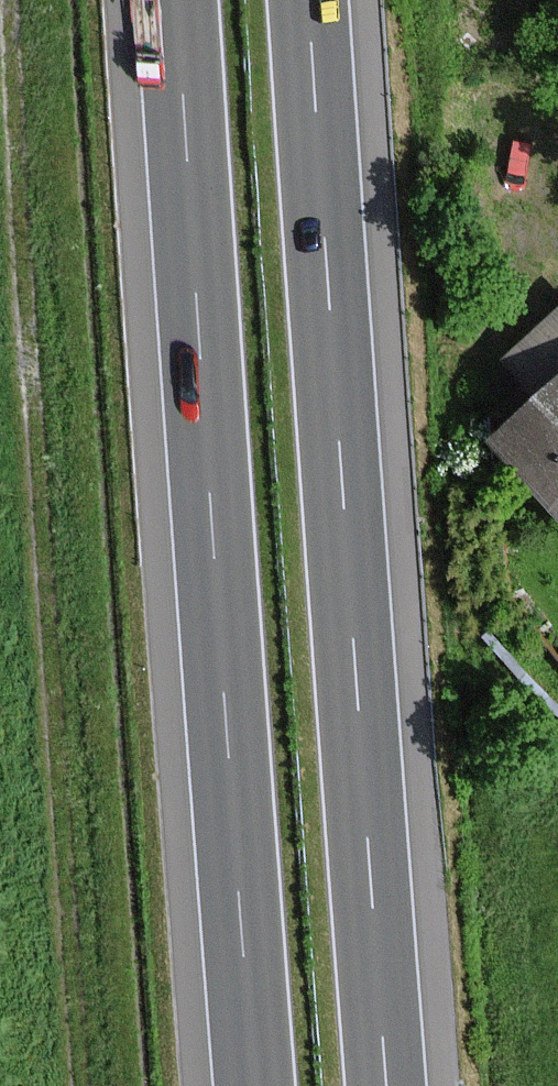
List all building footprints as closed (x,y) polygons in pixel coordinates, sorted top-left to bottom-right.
[(507,359),(541,397),(494,440),(557,510),(557,313),(507,359)]
